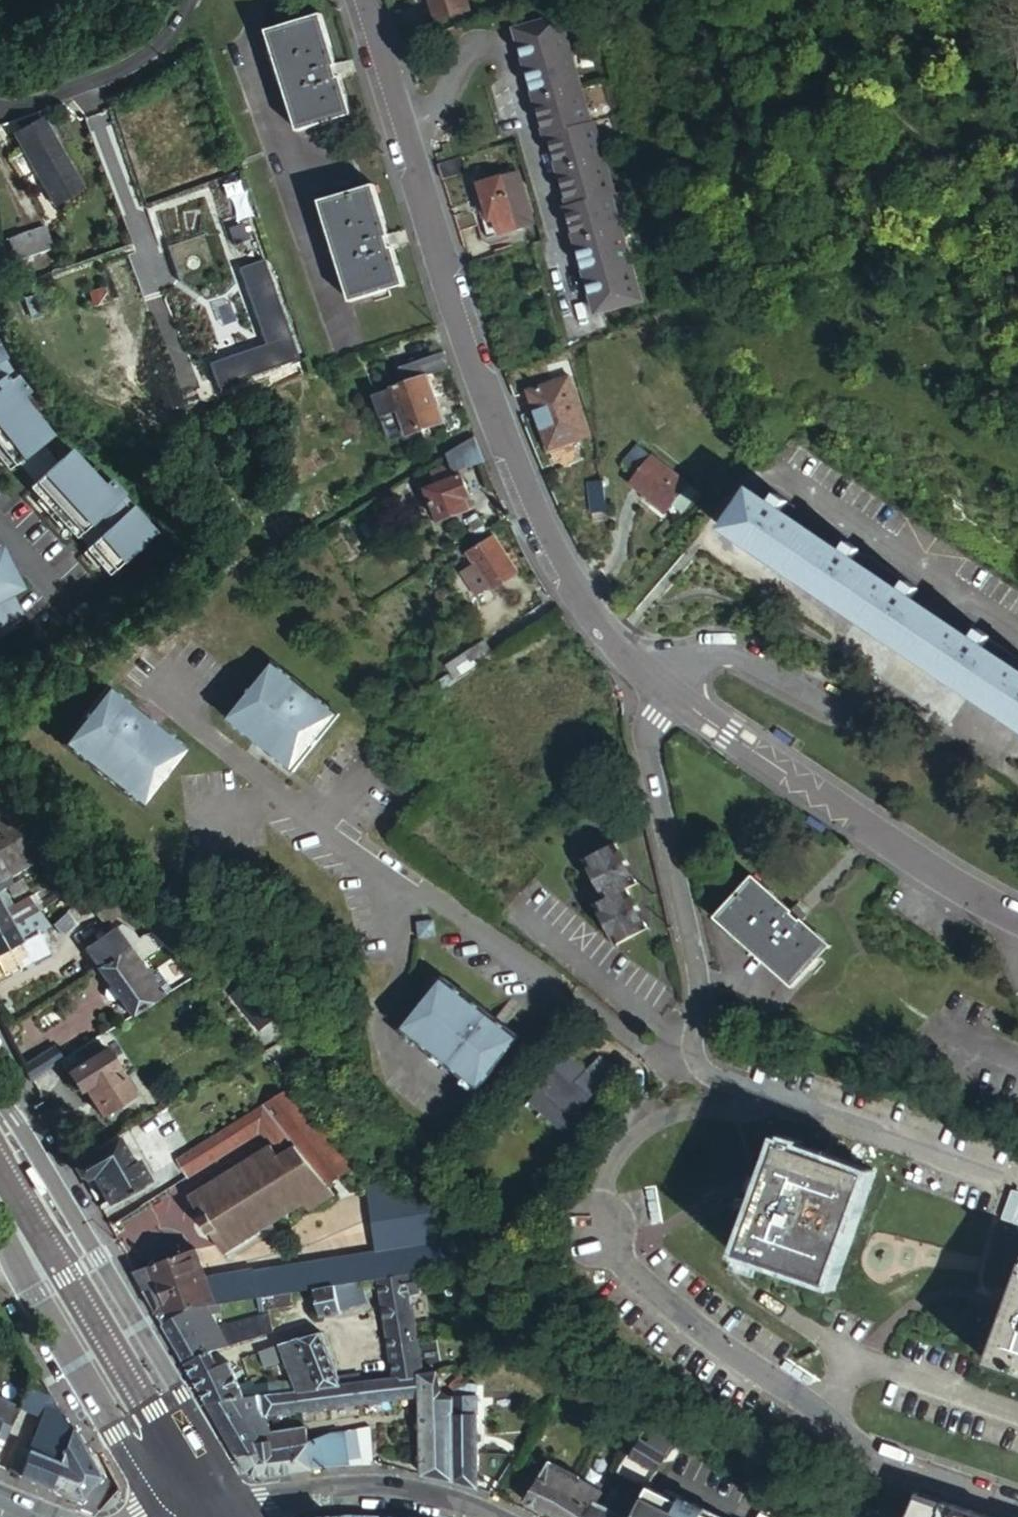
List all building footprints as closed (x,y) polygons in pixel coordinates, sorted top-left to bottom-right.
[(436,22),(469,12),(465,0),(429,0),(436,22)] [(354,67),(352,60),(335,66),(320,17),(268,34),(298,132),(351,116),(339,79),(356,74),(354,67)] [(590,125),(560,18),(516,30),(545,138),(548,137),(568,206),(564,208),(594,314),(639,301),(609,195),(612,194),(593,124),(590,125)] [(13,136),(28,160),(33,168),(46,190),(54,204),(81,188),(72,174),(40,120),(13,136)] [(463,158),(437,166),(442,182),(468,174),(463,158)] [(33,168),(28,160),(22,163),(27,172),(33,168)] [(532,226),(517,175),(480,186),(489,220),(494,218),(500,236),(532,226)] [(407,238),(405,230),(387,235),(373,187),(319,204),(348,303),(403,287),(392,251),(409,246),(407,238)] [(0,243),(0,268),(51,250),(43,228),(0,243)] [(26,300),(33,321),(54,313),(47,293),(26,300)] [(84,293),(71,302),(79,314),(92,306),(84,293)] [(449,369),(443,352),(398,368),(404,384),(390,389),(405,435),(440,423),(424,378),(449,369)] [(541,361),(547,379),(565,372),(559,355),(541,361)] [(587,435),(567,378),(526,393),(546,451),(587,435)] [(0,392),(0,445),(19,465),(30,455),(50,437),(16,399),(17,398),(6,387),(0,392)] [(30,455),(54,478),(76,455),(54,434),(50,437),(30,455)] [(483,464),(473,440),(446,456),(450,466),(431,474),(436,487),(426,491),(439,524),(467,514),(463,500),(470,497),(462,477),(456,480),(454,475),(483,464)] [(681,515),(697,495),(688,487),(688,486),(653,457),(651,459),(636,447),(623,463),(638,475),(630,486),(660,509),(666,502),(671,506),(681,515)] [(115,489),(114,491),(76,455),(54,478),(47,486),(96,533),(126,502),(127,501),(115,489)] [(605,513),(601,483),(587,484),(590,515),(605,513)] [(942,621),(749,495),(724,530),(915,658),(1017,727),(1017,673),(942,621)] [(475,511),(470,497),(463,500),(467,514),(475,511)] [(665,513),(671,506),(666,502),(660,509),(665,513)] [(162,536),(137,512),(107,544),(132,568),(162,536)] [(606,524),(605,513),(590,515),(591,525),(606,524)] [(465,522),(476,539),(487,533),(476,515),(465,522)] [(514,572),(494,538),(468,555),(475,567),(462,575),(473,594),(487,586),(489,589),(514,572)] [(38,622),(25,601),(18,590),(11,593),(5,583),(11,579),(0,560),(0,645),(38,622)] [(5,583),(11,593),(18,590),(11,579),(5,583)] [(492,656),(483,643),(447,669),(455,682),(492,656)] [(342,723),(275,671),(228,733),(295,785),(342,723)] [(186,763),(113,693),(62,746),(134,816),(186,763)] [(771,736),(786,747),(791,740),(776,729),(771,736)] [(54,851),(27,816),(6,827),(2,817),(0,818),(0,881),(54,851)] [(809,828),(824,839),(829,831),(814,820),(809,828)] [(637,891),(617,850),(583,866),(603,906),(591,913),(611,953),(644,936),(625,897),(637,891)] [(77,890),(82,886),(76,879),(71,882),(77,890)] [(792,915),(750,879),(716,919),(793,987),(828,947),(792,915)] [(110,922),(125,909),(100,882),(88,894),(52,926),(62,938),(93,911),(106,925),(110,922)] [(0,892),(0,906),(3,911),(11,907),(3,891),(0,892)] [(36,914),(43,911),(33,896),(27,899),(36,914)] [(36,914),(27,899),(11,907),(3,911),(0,913),(0,933),(36,914)] [(115,929),(128,949),(150,934),(125,909),(110,922),(115,929)] [(38,934),(49,929),(52,926),(43,911),(36,914),(0,933),(0,953),(38,934)] [(98,969),(128,949),(115,929),(86,950),(94,963),(84,969),(88,976),(98,969)] [(2,978),(46,954),(38,934),(0,953),(0,978),(2,978)] [(131,1017),(162,998),(128,949),(98,969),(131,1017)] [(176,988),(194,977),(188,969),(171,980),(176,988)] [(519,1040),(439,982),(402,1033),(481,1090),(519,1040)] [(274,1019),(245,983),(228,997),(259,1033),(274,1019)] [(117,1106),(131,1097),(133,1096),(97,1038),(61,1061),(58,1064),(66,1076),(63,1081),(69,1092),(76,1091),(77,1093),(82,1090),(100,1117),(117,1106)] [(52,1068),(58,1064),(61,1061),(52,1046),(43,1053),(52,1068)] [(21,1067),(29,1082),(52,1068),(43,1053),(21,1067)] [(582,1080),(587,1073),(565,1054),(538,1084),(542,1088),(532,1099),(578,1143),(599,1120),(584,1106),(596,1093),(582,1080)] [(599,1060),(587,1073),(582,1080),(596,1093),(602,1099),(620,1079),(599,1060)] [(304,1108),(289,1089),(176,1160),(186,1177),(187,1178),(257,1134),(259,1133),(276,1122),(279,1127),(295,1148),(327,1191),(352,1172),(304,1108)] [(134,1102),(131,1097),(117,1106),(120,1111),(134,1102)] [(276,1122),(259,1133),(270,1148),(277,1159),(295,1148),(279,1127),(276,1122)] [(131,1166),(115,1139),(72,1163),(84,1184),(90,1180),(104,1207),(146,1183),(135,1163),(131,1166)] [(786,1147),(780,1145),(766,1186),(743,1254),(831,1285),(868,1176),(792,1150),(794,1145),(787,1142),(786,1147)] [(270,1148),(191,1198),(204,1218),(202,1220),(212,1236),(214,1234),(227,1255),(306,1205),(311,1211),(333,1199),(327,1191),(295,1148),(277,1159),(270,1148)] [(368,1189),(365,1190),(376,1254),(441,1245),(432,1195),(388,1201),(385,1183),(368,1189)] [(209,1278),(222,1305),(257,1300),(308,1292),(313,1291),(334,1288),(357,1284),(361,1284),(379,1281),(416,1275),(445,1270),(441,1245),(376,1254),(257,1273),(256,1271),(209,1278)] [(222,1305),(209,1278),(198,1250),(133,1273),(145,1294),(157,1316),(207,1308),(222,1305)] [(416,1275),(379,1281),(395,1378),(422,1374),(409,1298),(420,1296),(416,1275)] [(1006,1311),(989,1364),(1017,1375),(1017,1276),(1006,1311)] [(357,1284),(334,1288),(339,1309),(365,1305),(361,1284),(357,1284)] [(334,1288),(313,1291),(320,1319),(340,1314),(339,1309),(334,1288)] [(309,1301),(308,1292),(257,1300),(259,1312),(266,1311),(292,1307),(291,1304),(309,1301)] [(207,1308),(157,1316),(163,1327),(213,1319),(207,1308)] [(163,1327),(185,1366),(211,1353),(249,1341),(273,1333),(266,1313),(218,1328),(213,1319),(163,1327)] [(299,1339),(317,1389),(357,1384),(356,1375),(337,1378),(320,1332),(299,1339)] [(291,1382),(294,1392),(317,1389),(299,1339),(260,1353),(268,1375),(286,1369),(291,1382)] [(198,1390),(207,1405),(244,1400),(247,1399),(266,1396),(294,1392),(291,1382),(267,1385),(264,1384),(257,1386),(252,1386),(249,1385),(247,1383),(231,1387),(219,1367),(211,1353),(185,1366),(198,1390)] [(19,1405),(41,1414),(49,1395),(33,1369),(25,1388),(19,1405)] [(270,1416),(419,1398),(442,1392),(441,1390),(437,1372),(422,1374),(395,1378),(357,1384),(317,1389),(294,1392),(266,1396),(270,1416)] [(456,1391),(466,1381),(460,1375),(449,1385),(456,1391)] [(419,1398),(421,1476),(438,1480),(477,1488),(475,1398),(453,1399),(442,1392),(419,1398)] [(49,1395),(41,1414),(26,1451),(16,1447),(11,1459),(7,1472),(28,1480),(48,1488),(78,1500),(97,1477),(49,1395)] [(229,1444),(237,1459),(260,1456),(259,1446),(272,1444),(271,1432),(263,1417),(270,1416),(266,1396),(247,1399),(244,1400),(207,1405),(229,1444)] [(602,1414),(591,1408),(589,1414),(599,1419),(602,1414)] [(14,1417),(0,1410),(0,1422),(11,1426),(14,1417)] [(11,1426),(0,1422),(0,1450),(11,1426)] [(260,1456),(237,1459),(246,1474),(262,1479),(283,1476),(314,1472),(336,1468),(346,1467),(359,1466),(372,1466),(369,1428),(330,1434),(308,1443),(305,1427),(277,1431),(271,1432),(272,1444),(259,1446),(260,1456)] [(655,1474),(664,1457),(637,1442),(628,1459),(655,1474)] [(601,1493),(577,1479),(548,1465),(526,1505),(546,1513),(552,1516),(587,1516),(594,1504),(601,1493)] [(613,1489),(605,1502),(626,1513),(633,1499),(613,1489)] [(634,1516),(703,1516),(696,1513),(699,1506),(681,1498),(678,1504),(647,1489),(634,1516)] [(601,1508),(620,1516),(634,1516),(626,1513),(605,1502),(601,1508)] [(941,1502),(936,1516),(986,1516),(941,1502)] [(587,1516),(596,1516),(601,1508),(594,1504),(587,1516)] [(596,1516),(620,1516),(601,1508),(596,1516)]
